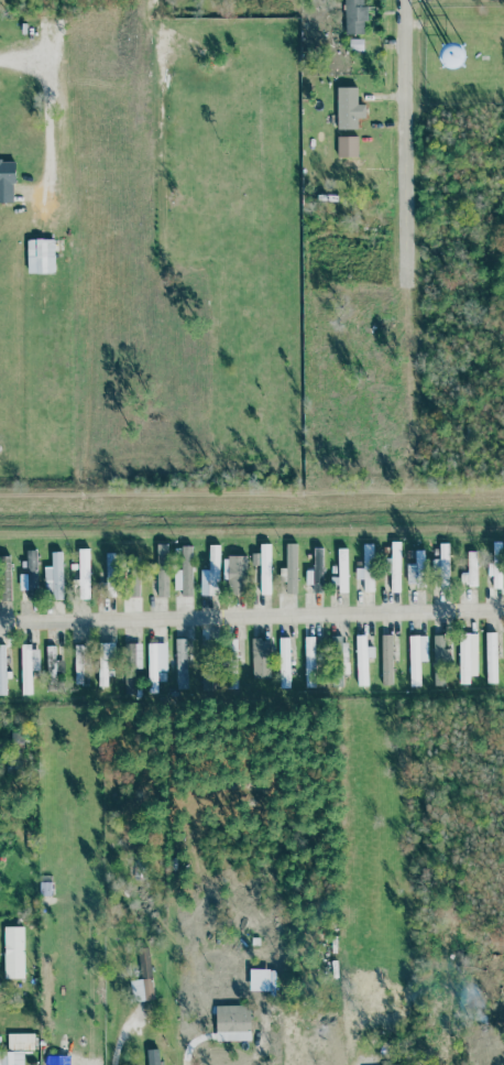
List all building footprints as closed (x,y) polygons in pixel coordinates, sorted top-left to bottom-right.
[(345,35),(364,34),(364,21),(368,21),(367,7),(363,7),(363,0),(344,0),(345,35)] [(446,71),(466,61),(457,41),(437,50),(446,71)] [(337,129),(358,129),(358,118),(365,118),(365,105),(357,104),(357,87),(337,87),(337,129)] [(359,157),(358,136),(337,137),(338,157),(359,157)] [(14,160),(0,160),(0,203),(14,202),(14,160)] [(28,274),(55,273),(54,240),(27,240),(28,274)] [(391,592),(400,592),(400,542),(391,542),(391,592)] [(493,555),(503,556),(503,542),(493,542),(493,555)] [(448,543),(439,543),(440,589),(449,588),(448,543)] [(157,597),(168,597),(168,544),(156,544),(157,597)] [(260,595),(271,595),(270,544),(260,544),(260,595)] [(296,594),(297,544),(286,544),(286,569),(281,569),(280,594),(296,594)] [(373,592),(373,544),(362,544),(363,568),(355,568),(355,579),(363,579),(363,592),(373,592)] [(219,545),(209,545),(209,570),(201,570),(200,595),(218,596),(219,545)] [(193,594),(192,546),(181,546),(181,570),(174,570),(174,594),(193,594)] [(323,548),(313,548),(313,570),(305,570),(305,585),(313,585),(313,593),(322,593),(323,548)] [(347,548),(337,549),(339,593),(348,593),(347,548)] [(89,549),(78,549),(79,600),(90,599),(89,549)] [(27,600),(38,600),(37,550),(26,550),(27,600)] [(423,550),(415,551),(416,588),(425,588),(423,550)] [(63,599),(62,552),(51,552),(51,567),(44,567),(45,600),(63,599)] [(477,587),(476,552),(467,552),(468,587),(477,587)] [(114,553),(105,553),(107,597),(116,597),(114,553)] [(10,556),(0,556),(0,600),(12,600),(10,556)] [(246,556),(229,556),(228,594),(245,595),(246,556)] [(502,588),(502,564),(488,565),(488,577),(493,577),(493,589),(502,588)] [(139,597),(140,579),(128,579),(127,596),(139,597)] [(496,633),(486,633),(486,684),(497,683),(496,633)] [(459,684),(470,684),(470,660),(477,660),(477,634),(459,634),(459,684)] [(381,686),(392,686),(393,635),(382,635),(381,686)] [(368,686),(367,658),(374,658),(374,647),(367,647),(366,636),(356,636),(357,686),(368,686)] [(420,662),(427,661),(426,636),(409,636),(410,686),(420,686),(420,662)] [(447,686),(447,649),(444,649),(444,636),(433,636),(434,686),(447,686)] [(315,637),(304,637),(305,688),(316,687),(315,637)] [(289,638),(279,638),(280,689),(290,688),(289,638)] [(186,639),(175,639),(176,690),(187,689),(186,639)] [(273,678),(271,639),(251,640),(253,679),(273,678)] [(98,686),(107,687),(107,676),(114,676),(114,643),(99,643),(98,686)] [(142,644),(125,643),(124,694),(135,694),(136,669),(141,669),(142,644)] [(349,674),(348,643),(332,643),(332,658),(338,657),(339,675),(349,674)] [(148,693),(157,693),(157,667),(165,667),(165,644),(148,644),(148,693)] [(83,684),(83,645),(75,645),(74,684),(83,684)] [(64,673),(64,660),(56,660),(55,646),(47,646),(48,679),(56,679),(56,674),(64,673)] [(39,671),(39,647),(21,647),(22,695),(32,694),(32,671),(39,671)] [(25,732),(10,733),(12,752),(26,751),(25,732)] [(24,978),(24,927),(4,927),(4,979),(24,978)] [(155,999),(148,948),(138,949),(142,980),(130,981),(132,1002),(155,999)] [(250,1041),(250,1005),(216,1006),(216,1041),(250,1041)] [(34,1033),(8,1034),(8,1050),(34,1050),(34,1033)] [(160,1050),(148,1050),(148,1064),(160,1064),(160,1050)] [(24,1052),(0,1052),(0,1064),(24,1064),(24,1052)]
